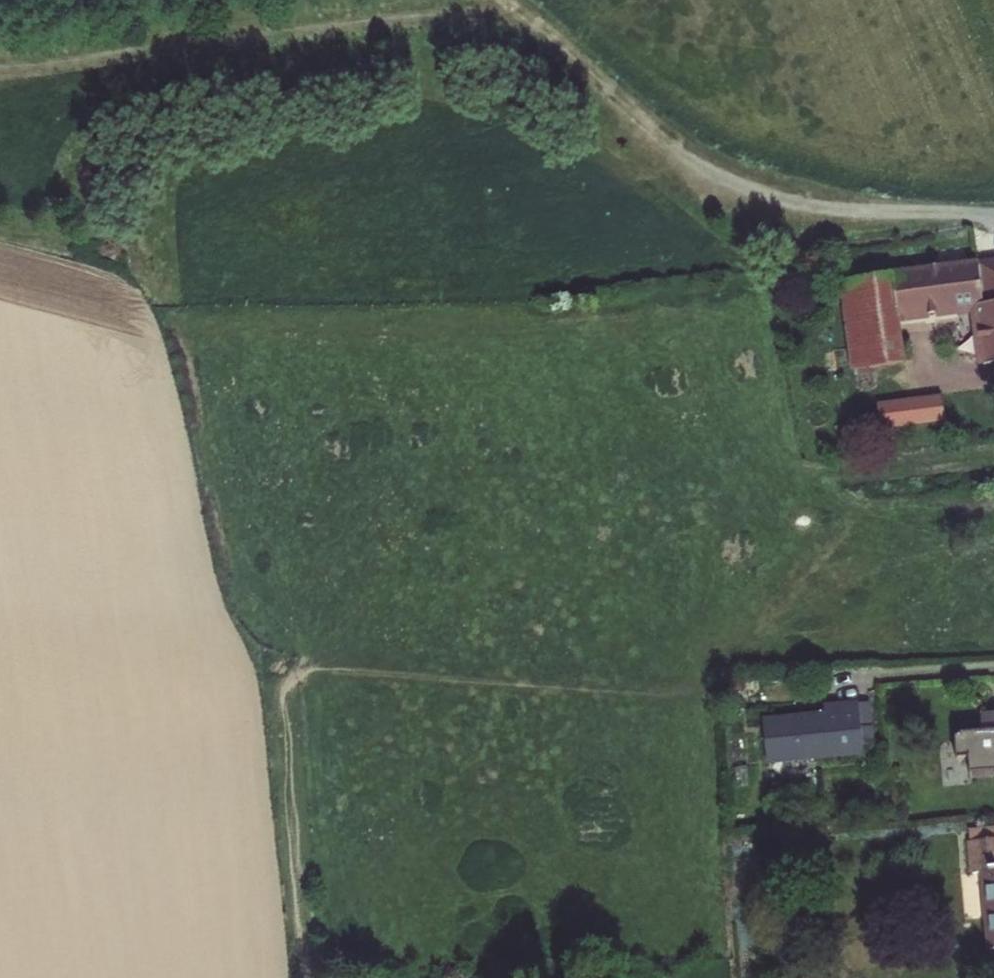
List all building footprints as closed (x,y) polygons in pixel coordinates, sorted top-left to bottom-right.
[(858,280),(867,346),(849,349),(853,371),(906,363),(899,317),(977,307),(984,365),(993,364),(993,261),(892,273),(858,280)] [(942,396),(878,405),(881,428),(945,418),(942,396)] [(982,708),(983,725),(957,728),(960,755),(971,754),(973,773),(993,771),(993,707),(982,708)] [(835,743),(773,749),(779,804),(813,800),(812,786),(874,780),(869,731),(834,735),(835,743)] [(957,828),(960,859),(972,858),(980,935),(993,933),(993,843),(992,825),(957,828)]
